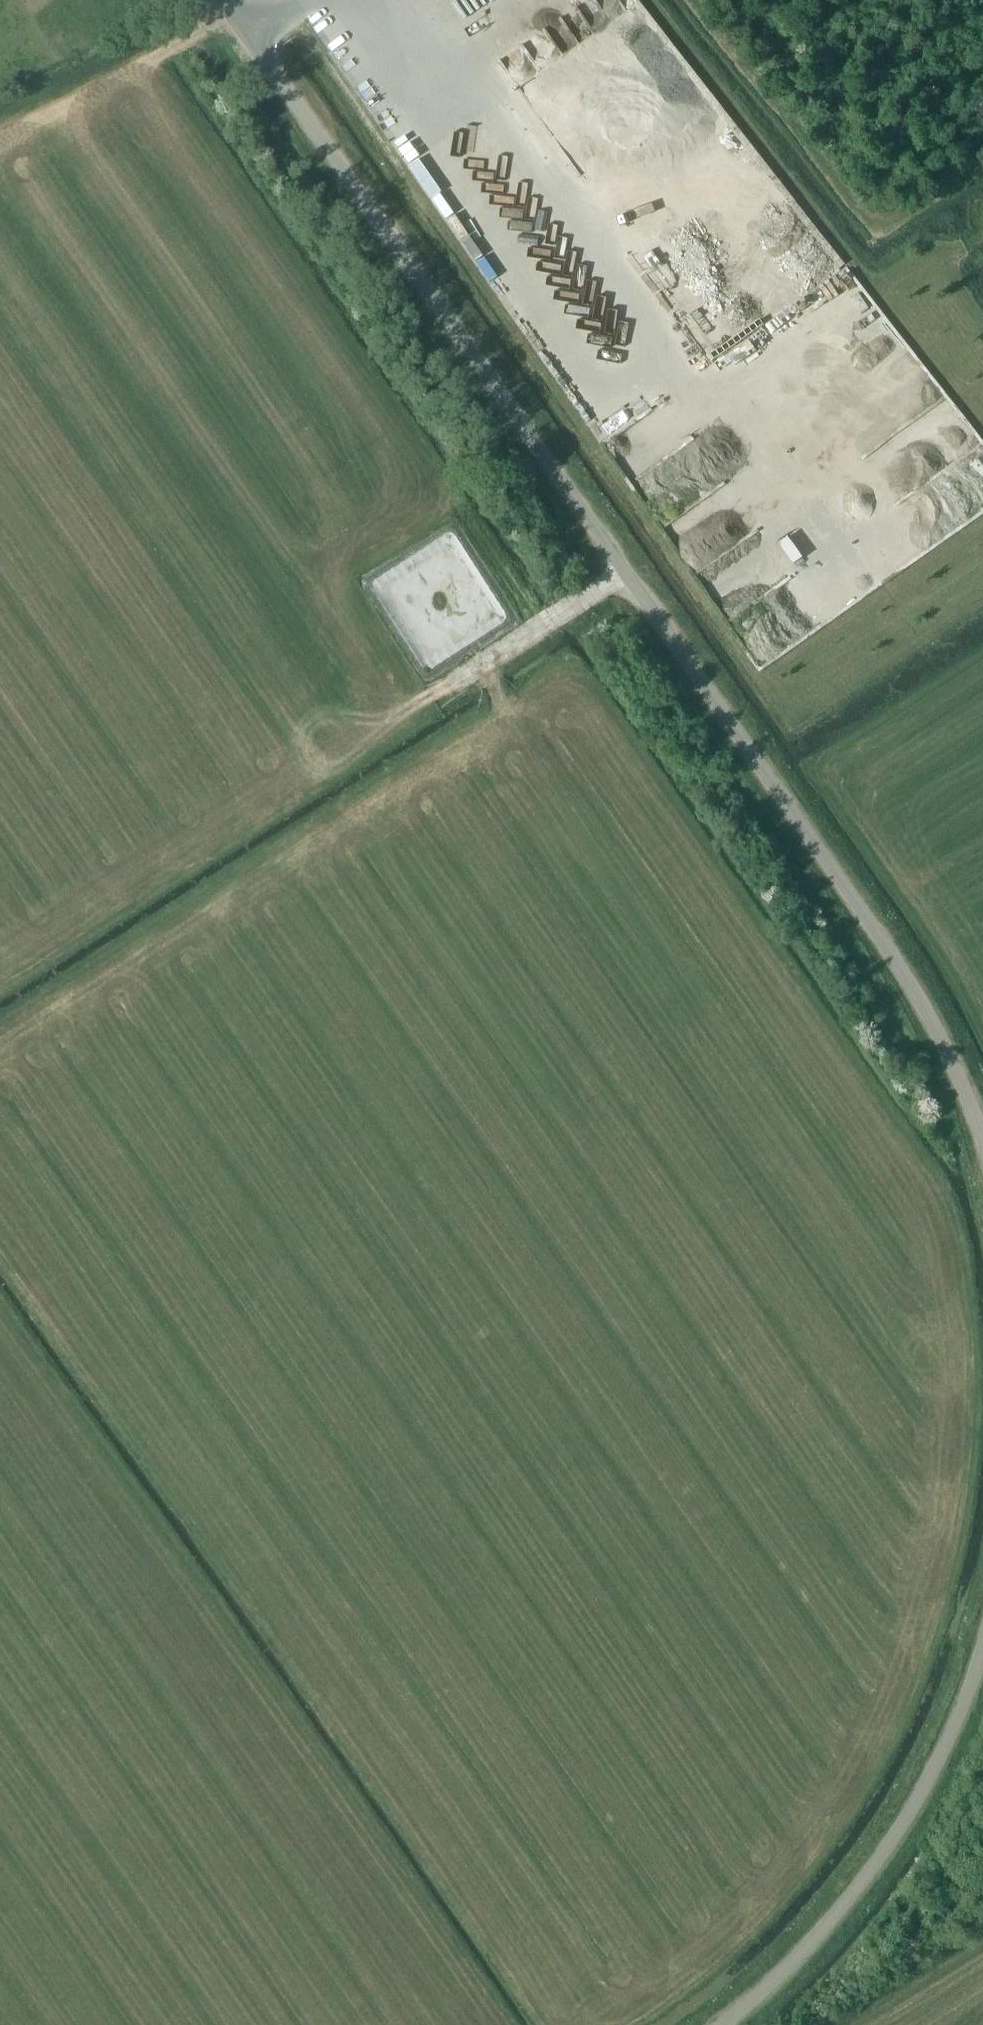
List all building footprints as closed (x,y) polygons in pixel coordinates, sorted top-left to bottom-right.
[(418,158),(403,168),(427,201),(441,191),(418,158)]
